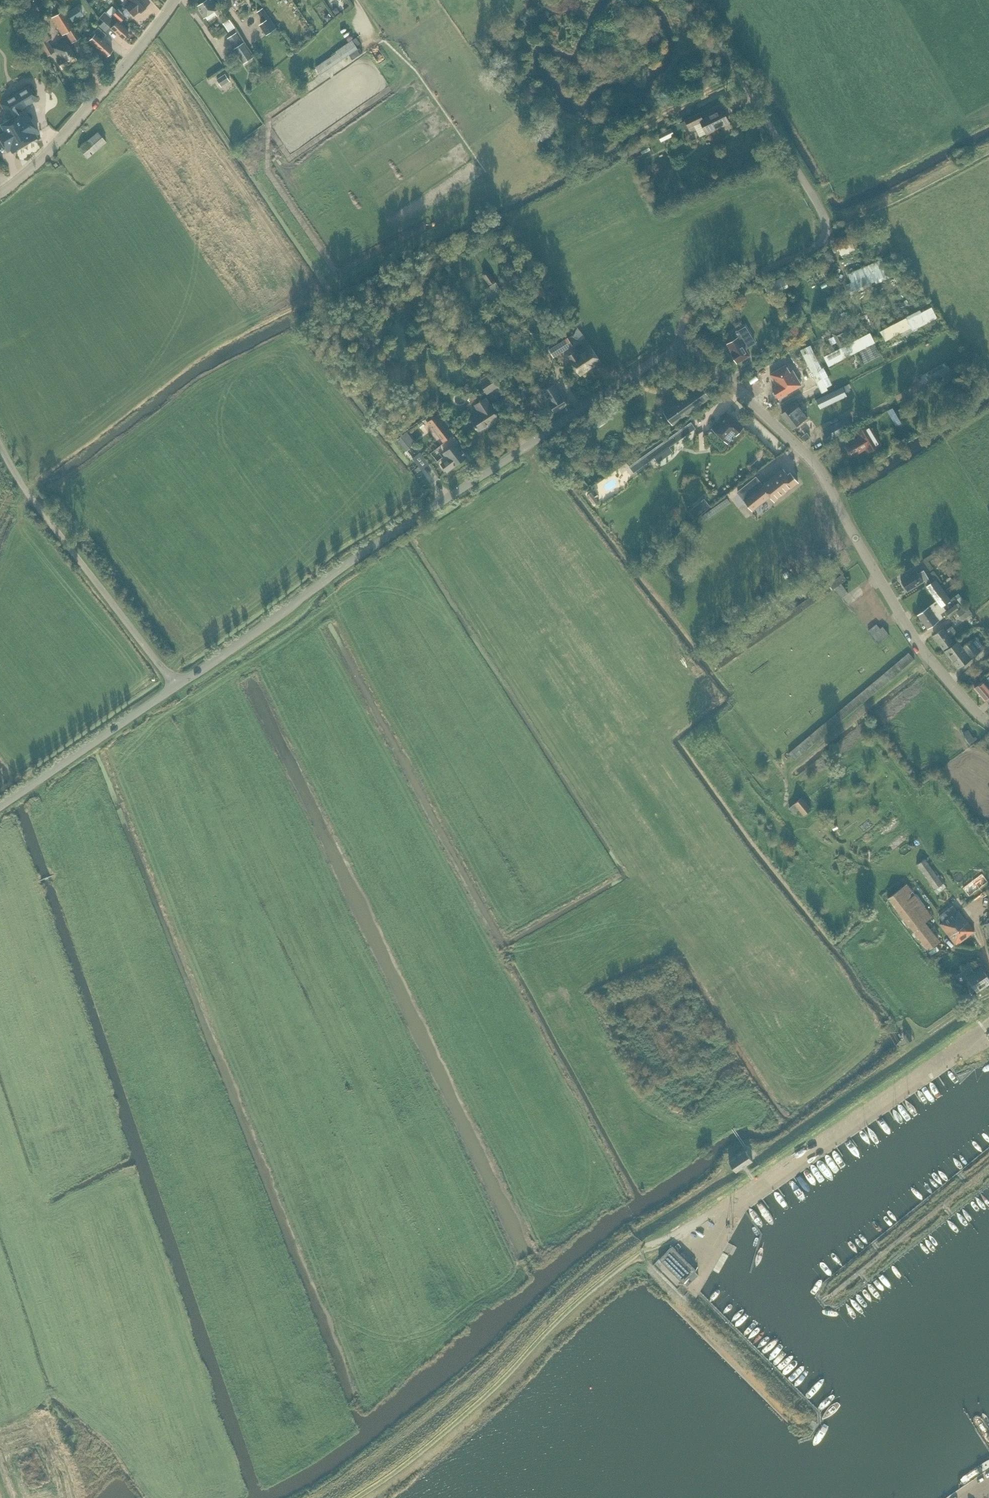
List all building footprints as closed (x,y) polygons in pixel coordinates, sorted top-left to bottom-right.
[(140,0),(127,0),(129,1),(124,5),(133,15),(144,5),(140,0)] [(203,2),(197,6),(204,18),(214,11),(217,15),(222,12),(214,0),(202,0),(203,2)] [(72,21),(85,13),(79,4),(66,13),(72,21)] [(263,8),(258,12),(265,21),(270,18),(263,8)] [(72,42),(80,37),(63,9),(51,17),(62,35),(65,32),(72,42)] [(128,32),(119,23),(124,17),(116,10),(110,17),(104,12),(99,18),(103,22),(99,26),(106,33),(111,28),(122,39),(128,32)] [(235,27),(228,17),(221,21),(229,32),(235,27)] [(54,52),(48,43),(47,41),(50,39),(43,26),(40,28),(39,26),(32,30),(46,56),(54,52)] [(93,36),(88,41),(106,57),(112,50),(101,40),(106,35),(98,28),(93,32),(92,34),(93,36)] [(228,46),(238,41),(232,30),(222,35),(228,46)] [(321,74),(358,49),(352,40),(336,51),(337,52),(316,67),(321,74)] [(62,69),(76,60),(64,41),(53,48),(58,57),(56,59),(62,69)] [(234,48),(243,63),(253,57),(244,42),(234,48)] [(222,87),(231,81),(226,74),(217,80),(222,87)] [(4,147),(7,152),(9,150),(10,150),(11,152),(37,137),(35,134),(38,133),(26,112),(24,113),(21,109),(37,99),(29,86),(0,103),(9,119),(0,125),(0,140),(4,147)] [(39,106),(44,115),(56,109),(51,100),(39,106)] [(706,133),(713,130),(729,122),(722,108),(706,115),(702,117),(699,113),(685,120),(689,127),(700,121),(706,133)] [(678,132),(684,129),(680,123),(675,125),(678,132)] [(672,129),(659,135),(663,142),(676,135),(672,129)] [(87,158),(102,145),(106,142),(98,132),(78,148),(87,158)] [(850,239),(837,245),(841,255),(854,249),(850,239)] [(852,282),(847,284),(851,295),(900,274),(892,255),(848,274),(852,282)] [(482,274),(482,275),(489,285),(495,280),(489,271),(488,270),(487,270),(486,270),(485,270),(484,270),(483,271),(482,272),(482,273),(482,274)] [(789,288),(785,280),(765,289),(768,297),(789,288)] [(798,302),(788,307),(792,315),(802,310),(798,302)] [(914,316),(881,332),(885,341),(911,327),(912,329),(936,317),(931,307),(914,316)] [(839,314),(843,322),(848,319),(844,312),(839,314)] [(839,348),(824,356),(829,366),(850,354),(874,342),(869,332),(853,340),(845,345),(841,337),(849,333),(845,325),(831,333),(833,336),(828,339),(831,345),(836,342),(839,348)] [(733,341),(726,345),(730,350),(729,350),(737,363),(749,355),(745,348),(754,342),(745,327),(733,334),(736,339),(733,341)] [(554,357),(572,345),(567,338),(549,350),(554,357)] [(781,354),(800,346),(797,340),(778,348),(781,354)] [(571,360),(580,375),(600,361),(589,344),(585,347),(587,349),(578,355),(575,351),(568,356),(571,360)] [(930,383),(950,371),(945,362),(924,374),(930,383)] [(776,385),(781,395),(803,385),(795,368),(792,370),(789,363),(775,370),(781,383),(776,385)] [(498,387),(491,375),(489,376),(487,373),(480,377),(482,380),(479,382),(483,389),(481,391),(483,395),(486,393),(487,394),(498,387)] [(957,379),(944,387),(948,393),(960,385),(957,379)] [(554,385),(543,391),(551,403),(550,404),(555,412),(567,404),(562,396),(554,385)] [(673,424),(710,398),(701,386),(664,412),(673,424)] [(843,386),(817,399),(821,407),(847,395),(843,386)] [(515,401),(523,395),(517,387),(509,392),(515,401)] [(479,431),(499,418),(490,404),(490,405),(485,397),(474,404),(479,411),(470,418),(479,431)] [(789,408),(781,414),(793,429),(807,417),(797,404),(790,409),(789,408)] [(896,424),(911,416),(906,408),(897,413),(895,411),(896,411),(893,406),(888,409),(896,424)] [(435,412),(425,418),(443,441),(452,434),(435,412)] [(608,420),(602,412),(591,418),(597,427),(608,420)] [(743,427),(727,412),(712,428),(727,443),(735,435),(736,435),(743,427)] [(828,440),(849,428),(844,419),(823,431),(828,440)] [(673,452),(669,447),(695,428),(691,422),(629,466),(634,472),(654,458),(658,463),(673,452)] [(868,451),(881,444),(869,424),(856,432),(859,437),(846,445),(853,456),(866,448),(868,451)] [(801,440),(806,435),(802,430),(797,434),(801,440)] [(410,447),(406,441),(411,436),(406,431),(397,439),(406,450),(410,447)] [(447,471),(467,456),(458,445),(453,448),(453,447),(444,453),(448,459),(442,464),(447,471)] [(787,474),(783,469),(763,485),(756,477),(737,492),(752,510),(770,496),(775,501),(798,482),(790,472),(787,474)] [(587,494),(594,503),(599,500),(597,497),(598,496),(597,493),(595,494),(593,490),(587,494)] [(691,500),(685,503),(688,509),(695,506),(691,500)] [(733,503),(725,510),(731,518),(740,511),(733,503)] [(924,570),(918,572),(917,570),(900,579),(907,591),(923,581),(923,580),(925,580),(928,585),(926,586),(936,601),(937,601),(941,606),(950,600),(936,579),(931,583),(924,570)] [(944,610),(941,606),(937,601),(936,601),(918,614),(928,628),(943,618),(940,613),(944,610)] [(949,618),(956,612),(956,611),(961,607),(958,602),(945,612),(949,618)] [(956,611),(956,612),(957,613),(962,620),(972,613),(967,605),(966,604),(961,607),(956,611)] [(964,621),(954,628),(956,631),(958,633),(967,626),(964,621)] [(867,630),(878,643),(889,634),(882,626),(880,628),(876,623),(867,630)] [(953,640),(950,636),(956,631),(954,628),(952,625),(945,630),(944,628),(933,635),(943,648),(953,640)] [(957,668),(984,648),(976,637),(962,646),(958,641),(944,651),(957,668)] [(794,759),(914,659),(909,652),(788,753),(794,759)] [(988,674),(986,677),(986,678),(975,688),(985,700),(988,696),(988,674)] [(760,746),(754,750),(758,757),(765,753),(760,746)] [(775,781),(782,776),(768,756),(761,761),(775,781)] [(793,814),(799,809),(804,815),(811,809),(801,797),(789,808),(793,814)] [(739,812),(735,815),(743,827),(747,825),(739,812)] [(943,883),(924,858),(916,864),(935,889),(943,883)] [(969,896),(988,881),(982,874),(963,888),(969,896)] [(792,881),(788,884),(793,891),(797,888),(792,881)] [(928,950),(939,941),(924,922),(932,916),(907,884),(888,898),(928,950)] [(956,945),(974,931),(957,910),(941,922),(940,924),(956,945)] [(970,966),(956,975),(960,982),(967,977),(976,992),(988,983),(988,978),(981,967),(974,972),(970,966)] [(907,1042),(912,1039),(908,1032),(903,1035),(907,1042)] [(726,1163),(743,1152),(739,1147),(722,1158),(726,1163)] [(746,1165),(752,1161),(752,1160),(745,1151),(729,1162),(736,1172),(743,1167),(746,1165)] [(672,1245),(659,1258),(683,1282),(684,1282),(687,1286),(699,1274),(695,1271),(696,1269),(672,1245)]
